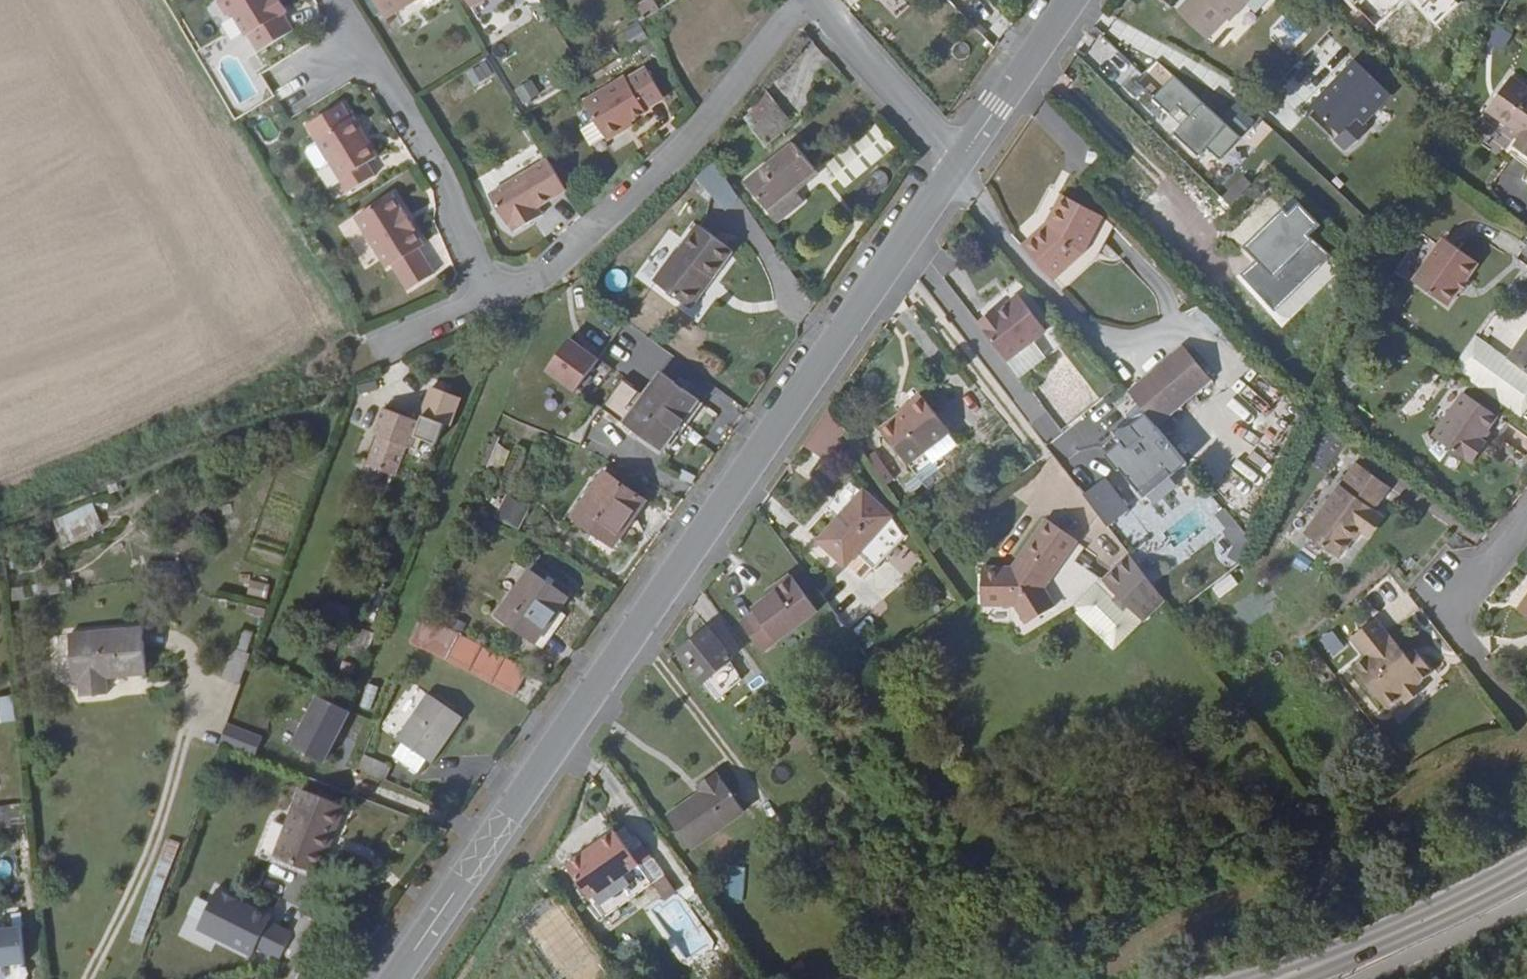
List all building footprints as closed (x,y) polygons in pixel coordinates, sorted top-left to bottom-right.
[(269,1),(268,0),(222,0),(220,1),(219,7),(225,19),(231,19),(232,18),(246,40),(248,39),(259,56),(293,35),(283,18),(287,15),(278,0),(271,0),(269,1)] [(424,0),(371,0),(385,24),(424,0)] [(491,0),(465,0),(471,11),(491,0)] [(1186,16),(1214,41),(1234,20),(1237,24),(1259,0),(1201,0),(1186,16)] [(1509,13),(1517,0),(1505,0),(1501,7),(1509,13)] [(633,14),(641,26),(661,14),(653,2),(633,14)] [(1483,37),(1501,50),(1512,35),(1494,21),(1483,37)] [(1398,98),(1410,85),(1375,51),(1363,63),(1398,98)] [(464,73),(474,90),(495,77),(485,60),(464,73)] [(1219,158),(1241,132),(1153,60),(1134,82),(1172,113),(1162,125),(1199,155),(1205,147),(1219,158)] [(1371,127),(1398,98),(1363,63),(1363,62),(1344,82),(1347,86),(1339,95),(1336,91),(1321,106),(1321,113),(1343,135),(1351,134),(1364,121),(1371,127)] [(1443,84),(1452,93),(1461,78),(1450,72),(1443,84)] [(608,146),(627,134),(625,131),(632,126),(647,118),(646,115),(665,103),(647,73),(628,85),(626,82),(584,107),(608,146)] [(533,79),(514,87),(522,104),(540,96),(533,79)] [(1518,79),(1496,110),(1497,116),(1521,134),(1526,137),(1526,86),(1518,79)] [(1344,82),(1336,91),(1339,95),(1347,86),(1344,82)] [(1447,102),(1452,93),(1443,84),(1436,95),(1447,102)] [(751,132),(778,112),(766,95),(743,121),(751,132)] [(1245,130),(1254,115),(1234,102),(1225,116),(1245,130)] [(377,162),(368,147),(365,149),(361,142),(364,140),(353,122),(351,124),(341,109),(308,130),(318,147),(330,168),(349,197),(375,182),(366,168),(377,162)] [(793,131),(778,112),(751,132),(765,151),(793,131)] [(1259,147),(1271,126),(1255,117),(1243,138),(1259,147)] [(625,131),(627,134),(634,130),(632,126),(625,131)] [(535,145),(525,129),(519,132),(530,148),(535,145)] [(896,154),(878,132),(828,173),(846,195),(896,154)] [(1525,143),(1526,140),(1526,137),(1521,134),(1518,139),(1525,143)] [(321,174),(330,168),(318,147),(307,153),(307,157),(316,173),(321,174)] [(791,193),(815,174),(795,148),(745,186),(776,226),(801,205),(791,193)] [(709,164),(695,179),(728,208),(742,193),(709,164)] [(537,213),(566,195),(549,166),(490,201),(507,231),(510,229),(515,238),(533,227),(528,218),(537,213)] [(1229,200),(1237,211),(1260,188),(1251,179),(1229,200)] [(1070,198),(1058,220),(1063,223),(1058,231),(1052,236),(1048,232),(1030,250),(1060,283),(1091,255),(1110,219),(1070,198)] [(408,296),(435,279),(419,254),(424,250),(414,234),(416,233),(404,215),(402,215),(392,199),(355,222),(387,273),(392,270),(408,296)] [(1316,238),(1326,227),(1312,211),(1301,222),(1291,212),(1251,252),(1280,282),(1320,243),(1316,238)] [(543,221),(537,213),(528,218),(533,227),(543,221)] [(1063,223),(1058,220),(1055,226),(1048,232),(1052,236),(1058,231),(1063,223)] [(710,290),(734,257),(699,230),(680,254),(679,253),(654,287),(690,313),(708,288),(710,290)] [(1473,280),(1475,281),(1486,265),(1451,240),(1420,284),(1455,308),(1469,290),(1467,288),(1473,280)] [(1478,284),(1475,281),(1473,280),(1467,288),(1469,290),(1472,292),(1478,284)] [(1015,365),(1054,334),(1028,300),(989,331),(1015,365)] [(1064,325),(1054,334),(1015,365),(1028,381),(1077,343),(1064,325)] [(1526,419),(1526,370),(1515,361),(1483,339),(1459,372),(1477,384),(1512,409),(1526,419)] [(1526,370),(1526,344),(1515,361),(1526,370)] [(575,399),(598,366),(568,346),(546,379),(575,399)] [(1135,396),(1163,430),(1219,382),(1191,349),(1135,396)] [(624,387),(603,414),(663,458),(700,406),(681,392),(661,378),(645,402),(624,387)] [(1505,418),(1512,409),(1477,384),(1471,394),(1505,418)] [(379,395),(377,386),(356,391),(359,400),(379,395)] [(681,392),(700,406),(704,400),(686,386),(681,392)] [(450,431),(460,403),(433,392),(421,420),(450,431)] [(1488,441),(1505,418),(1471,394),(1440,438),(1478,466),(1480,464),(1481,465),(1494,446),(1488,441)] [(916,467),(958,435),(931,399),(889,432),(916,467)] [(411,453),(420,426),(385,412),(375,440),(380,441),(368,471),(395,481),(406,451),(411,453)] [(967,448),(958,435),(916,467),(926,479),(967,448)] [(501,443),(493,441),(480,476),(489,479),(499,480),(501,471),(505,473),(511,457),(498,450),(501,443)] [(1372,538),(1387,515),(1382,511),(1398,489),(1364,465),(1313,536),(1347,560),(1360,542),(1367,533),(1371,536),(1372,538)] [(1108,473),(1086,490),(1116,530),(1138,513),(1108,473)] [(634,523),(645,507),(605,479),(574,524),(618,554),(637,526),(634,523)] [(506,493),(494,517),(518,528),(529,504),(506,493)] [(866,557),(882,572),(913,538),(901,520),(872,493),(826,544),(854,570),(866,557)] [(94,505),(52,516),(59,542),(101,530),(94,505)] [(1237,528),(1242,525),(1233,513),(1227,517),(1237,528)] [(1392,519),(1387,515),(1372,538),(1376,541),(1392,519)] [(1079,611),(1109,582),(1083,565),(1094,550),(1054,522),(1020,570),(990,570),(990,609),(1024,609),(1034,626),(1064,607),(1071,617),(1079,611)] [(1367,533),(1360,542),(1364,545),(1371,536),(1367,533)] [(872,584),(882,572),(866,557),(854,570),(872,584)] [(1151,624),(1174,603),(1138,557),(1111,584),(1151,624)] [(179,583),(180,567),(163,568),(161,567),(147,566),(146,582),(179,583)] [(497,623),(535,650),(557,619),(568,603),(529,576),(497,623)] [(784,595),(778,600),(761,612),(763,616),(749,626),(771,655),(826,614),(799,577),(782,590),(784,595)] [(249,580),(246,593),(266,597),(269,584),(249,580)] [(1122,654),(1151,624),(1111,584),(1109,582),(1079,611),(1122,654)] [(443,589),(434,586),(428,601),(437,604),(443,589)] [(775,596),(778,600),(784,595),(782,590),(775,596)] [(336,653),(348,616),(330,610),(317,647),(336,653)] [(516,703),(529,675),(442,626),(423,619),(411,648),(516,703)] [(557,619),(535,650),(542,655),(564,624),(557,619)] [(1419,663),(1414,656),(1398,636),(1396,637),(1383,622),(1359,641),(1373,658),(1360,669),(1393,711),(1409,699),(1415,706),(1431,692),(1426,685),(1440,674),(1426,658),(1419,663)] [(713,685),(736,666),(741,662),(716,631),(688,654),(713,685)] [(365,660),(373,639),(356,632),(348,654),(365,660)] [(68,640),(69,660),(77,659),(79,686),(80,703),(107,701),(104,683),(146,679),(143,634),(68,640)] [(246,659),(252,640),(241,637),(235,655),(246,659)] [(1421,651),(1414,656),(1419,663),(1426,658),(1421,651)] [(77,659),(69,660),(71,686),(79,686),(77,659)] [(750,682),(736,666),(713,685),(726,702),(750,682)] [(368,682),(359,704),(369,708),(378,686),(368,682)] [(288,745),(323,762),(349,710),(313,693),(288,745)] [(402,749),(426,766),(432,770),(463,724),(428,699),(397,745),(402,749)] [(6,705),(0,706),(0,725),(10,724),(6,705)] [(220,741),(253,754),(261,735),(227,722),(220,741)] [(417,780),(426,766),(402,749),(392,762),(417,780)] [(392,773),(364,762),(358,775),(386,787),(392,773)] [(754,815),(726,775),(706,788),(710,794),(677,818),(701,853),(754,815)] [(301,796),(288,830),(276,865),(318,880),(316,885),(325,889),(353,816),(301,796)] [(8,812),(0,813),(0,832),(10,831),(8,812)] [(276,865),(288,830),(274,825),(260,864),(316,885),(318,880),(276,865)] [(624,833),(635,848),(643,841),(634,827),(624,833)] [(649,867),(635,848),(624,833),(606,846),(608,849),(595,857),(594,855),(575,868),(599,902),(649,867)] [(608,849),(606,846),(594,855),(595,857),(608,849)] [(725,865),(723,901),(743,902),(745,866),(725,865)] [(662,889),(649,867),(599,902),(613,923),(662,889)] [(196,896),(179,936),(211,950),(215,940),(275,966),(294,922),(211,886),(205,900),(196,896)] [(300,923),(281,965),(304,975),(323,934),(300,923)] [(23,965),(20,925),(0,926),(0,966),(23,965)]
